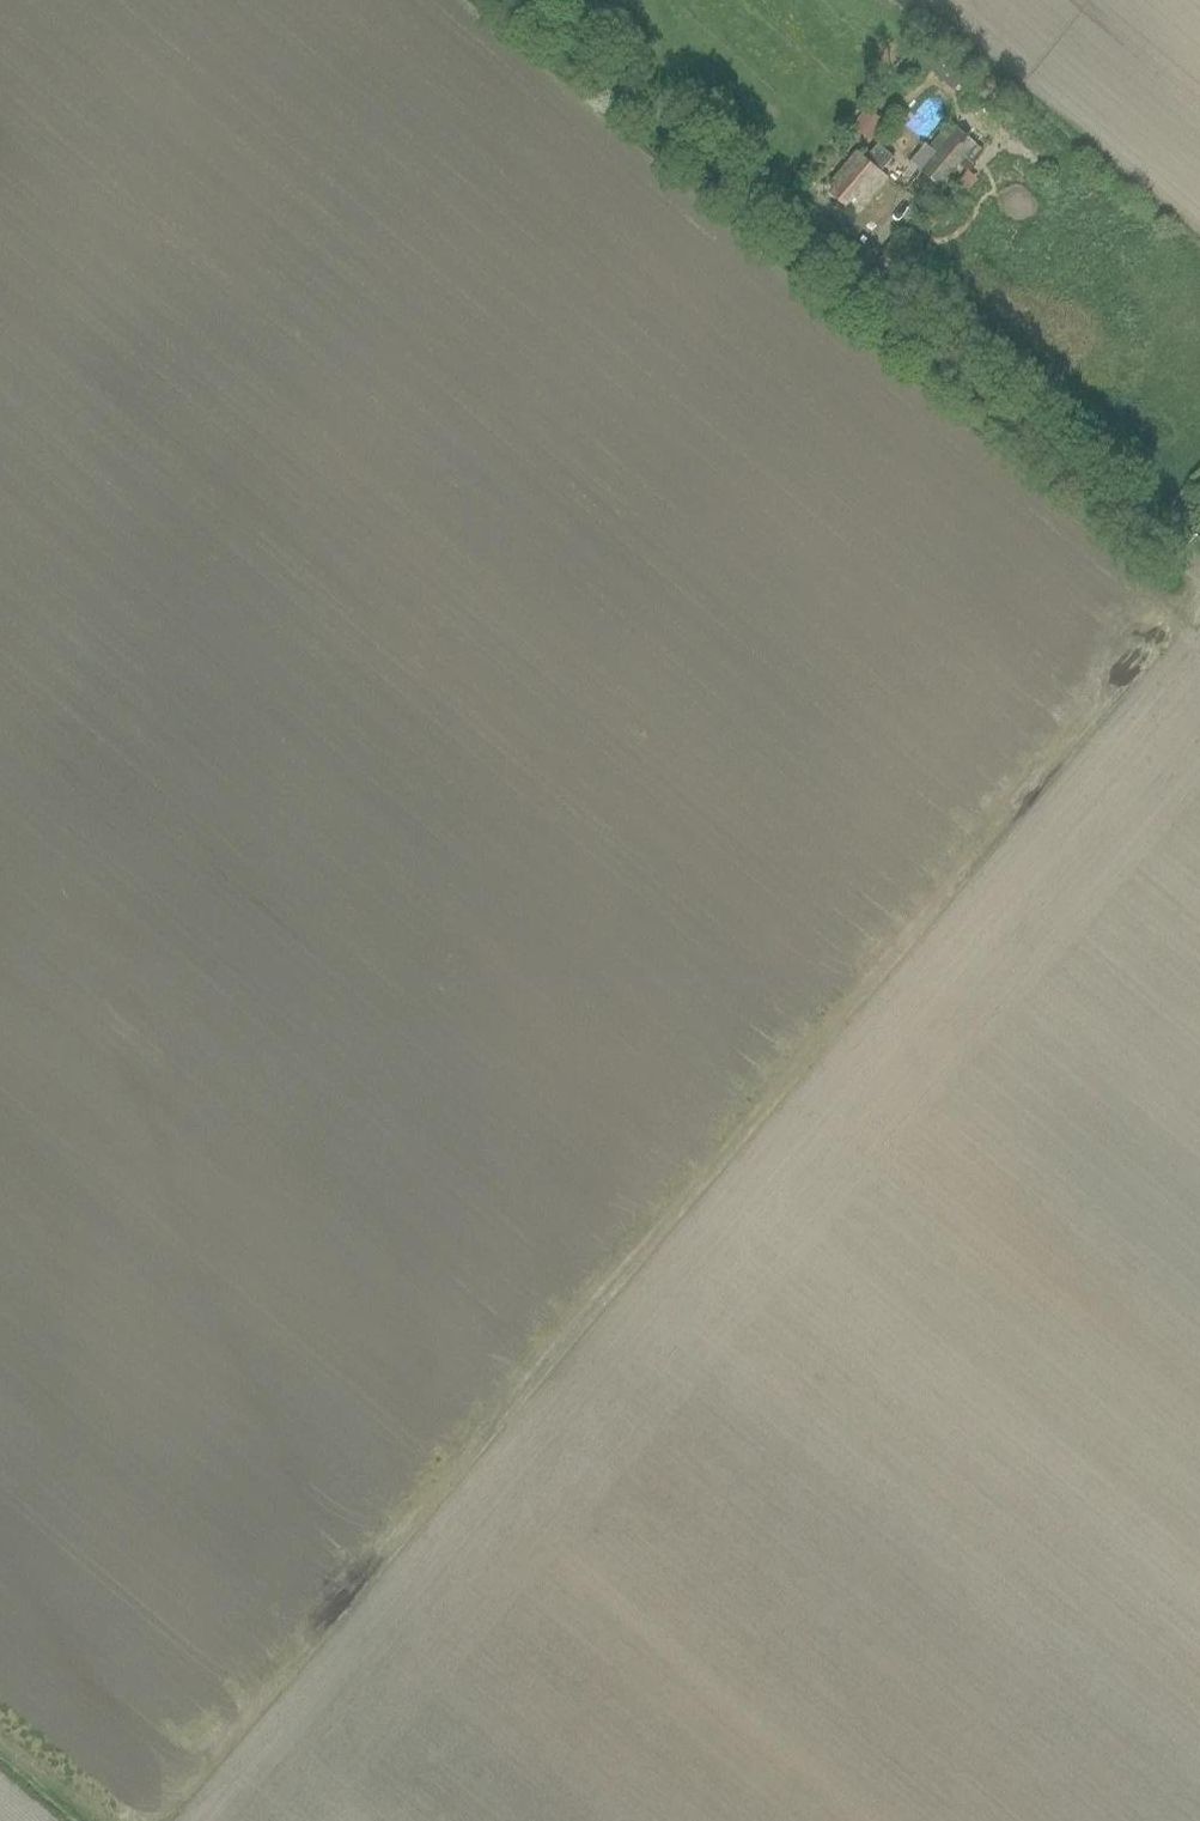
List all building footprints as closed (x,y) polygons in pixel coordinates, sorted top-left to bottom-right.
[(954,188),(984,153),(977,148),(979,146),(952,122),(931,146),(939,154),(924,171),(943,188),(947,183),(954,188)] [(861,155),(834,188),(840,193),(836,197),(852,210),(854,208),(861,214),(890,179),(883,173),(896,156),(881,142),(867,160),(861,155)]
